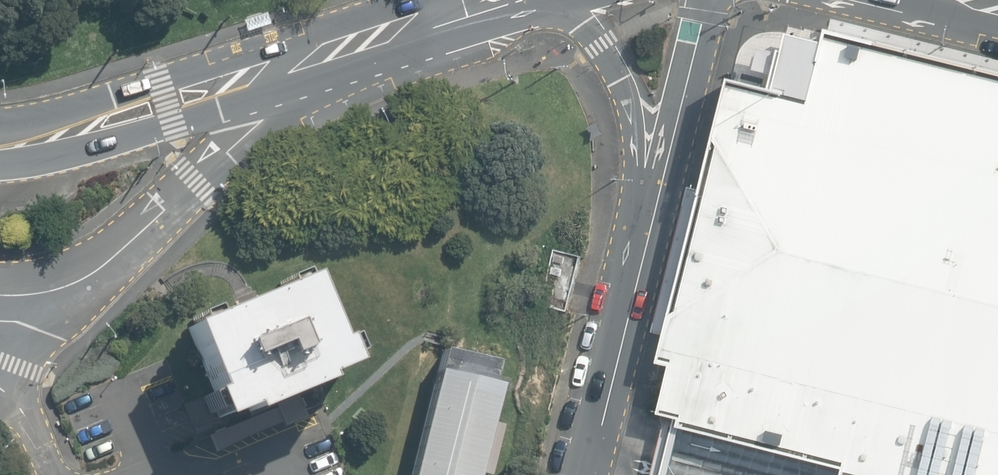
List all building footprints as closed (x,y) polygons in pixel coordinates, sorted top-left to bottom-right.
[(653,417),(863,469),(862,474),(997,474),(997,77),(794,25),(776,97),(737,87),(653,417)] [(581,259),(557,254),(540,305),(568,311),(581,259)] [(193,326),(184,330),(210,394),(205,396),(216,422),(244,411),(246,416),(322,385),(320,380),(349,369),(337,341),(332,343),(305,278),(297,282),(294,276),(277,283),(280,290),(256,300),(247,303),(238,307),(208,319),(206,313),(190,320),(193,326)] [(247,303),(256,300),(253,292),(244,295),(235,299),(238,307),(247,303)] [(446,348),(413,474),(477,474),(500,383),(492,381),(497,361),(446,348)]
